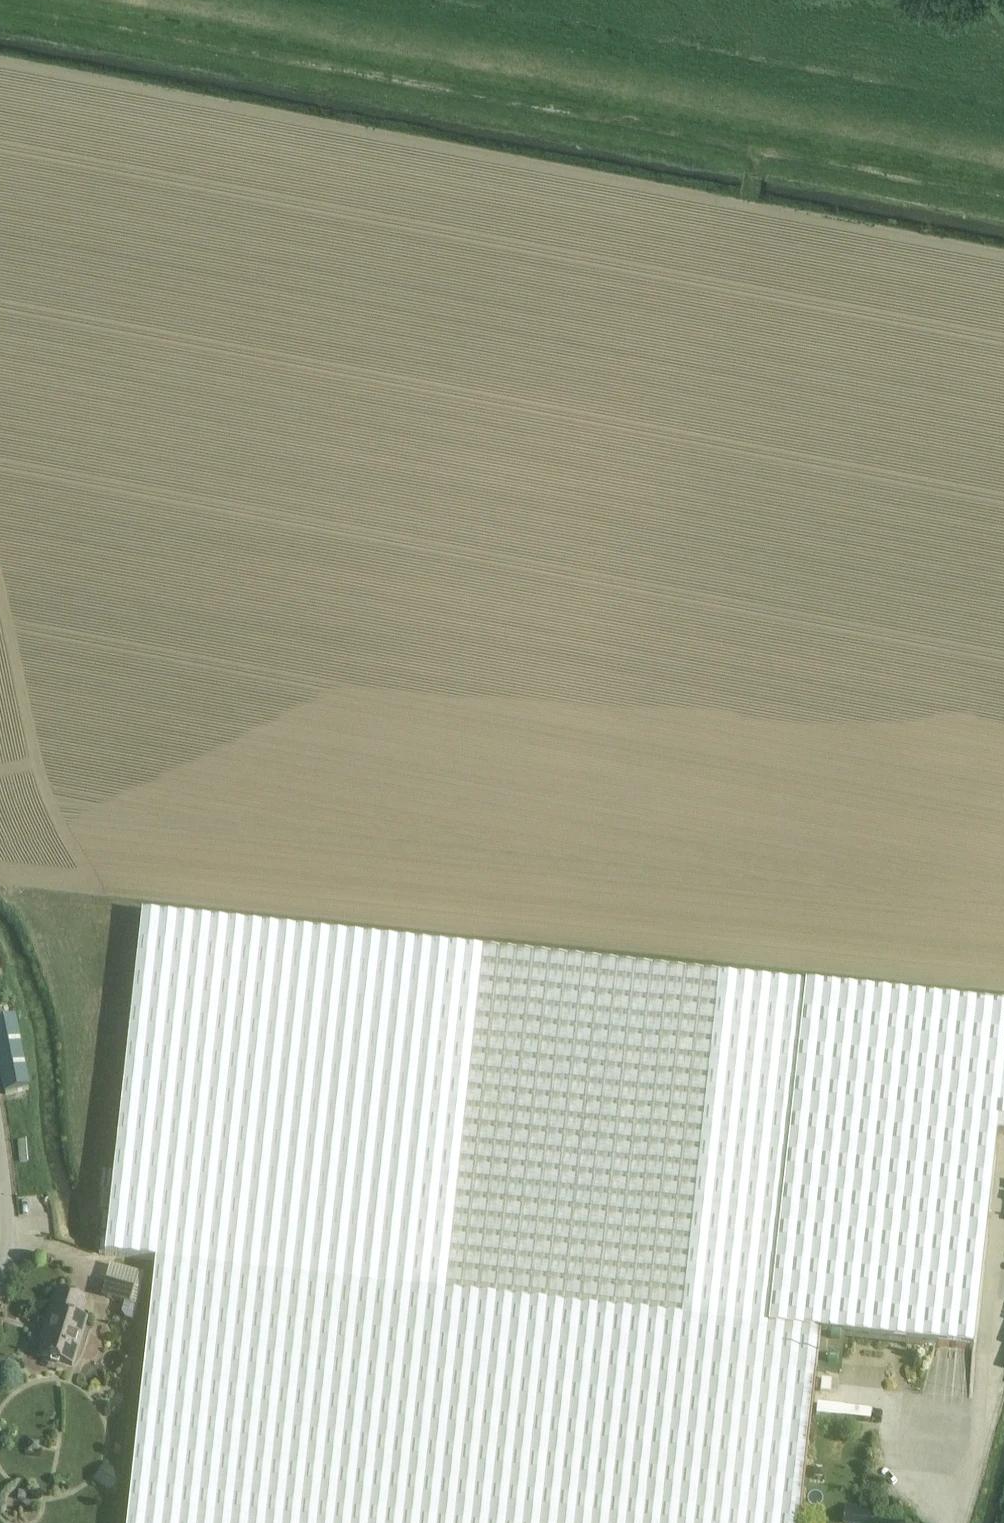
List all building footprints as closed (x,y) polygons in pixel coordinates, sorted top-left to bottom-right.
[(104,1255),(155,1261),(127,1522),(799,1522),(816,1371),(840,1374),(844,1336),(943,1347),(972,1350),(996,1136),(1003,1137),(1003,1008),(804,986),(141,914),(104,1255)] [(28,1091),(14,1020),(0,1023),(0,1075),(4,1096),(28,1091)] [(130,1305),(134,1289),(105,1280),(101,1296),(130,1305)] [(41,1341),(36,1356),(40,1357),(73,1366),(86,1320),(81,1318),(86,1299),(54,1290),(49,1310),(39,1341),(41,1341)] [(813,1469),(813,1480),(824,1481),(825,1470),(813,1469)] [(112,1470),(100,1486),(110,1494),(122,1478),(112,1470)] [(17,1501),(25,1501),(26,1493),(18,1492),(17,1501)]
